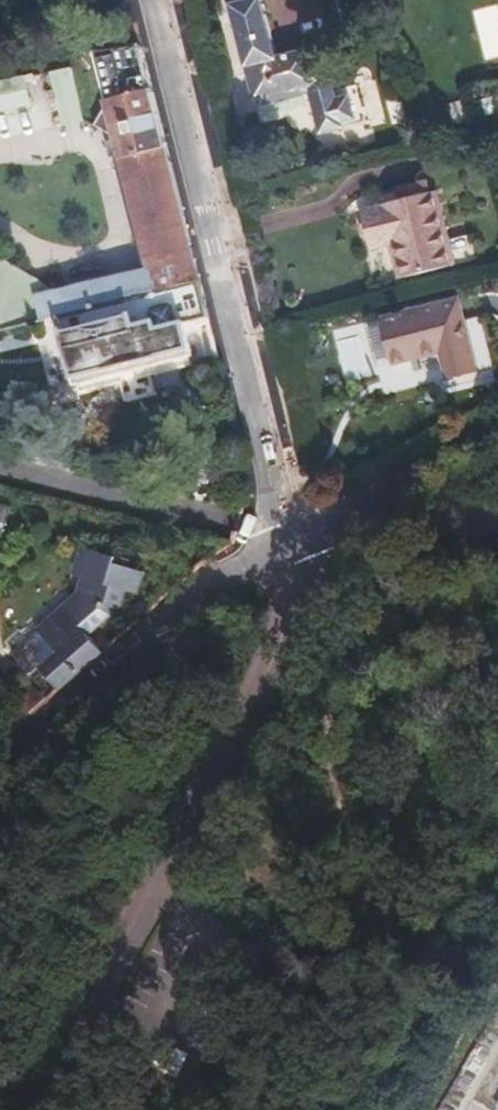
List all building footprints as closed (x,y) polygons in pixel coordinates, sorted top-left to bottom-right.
[(307,58),(306,53),(259,64),(245,7),(243,0),(204,0),(223,78),(307,58)] [(85,305),(160,288),(199,280),(140,41),(98,52),(149,268),(80,284),(85,305)] [(325,137),(307,58),(223,78),(231,108),(290,94),(302,143),(325,137)] [(0,110),(0,156),(84,140),(77,96),(0,110)] [(381,204),(361,208),(371,247),(391,242),(399,276),(453,263),(435,188),(381,201),(381,204)] [(459,300),(377,321),(386,359),(434,348),(441,374),(476,364),(459,300)] [(153,317),(152,309),(131,314),(128,302),(57,321),(73,380),(76,379),(139,364),(188,353),(192,351),(181,309),(153,317)] [(356,335),(336,341),(348,380),(368,374),(356,335)] [(139,364),(76,379),(78,391),(119,381),(124,399),(155,392),(150,369),(190,360),(188,353),(139,364)] [(38,665),(58,688),(100,651),(85,634),(107,615),(110,606),(116,608),(123,589),(132,592),(139,571),(110,562),(113,555),(84,547),(73,575),(81,578),(76,594),(35,630),(54,652),(38,665)]
